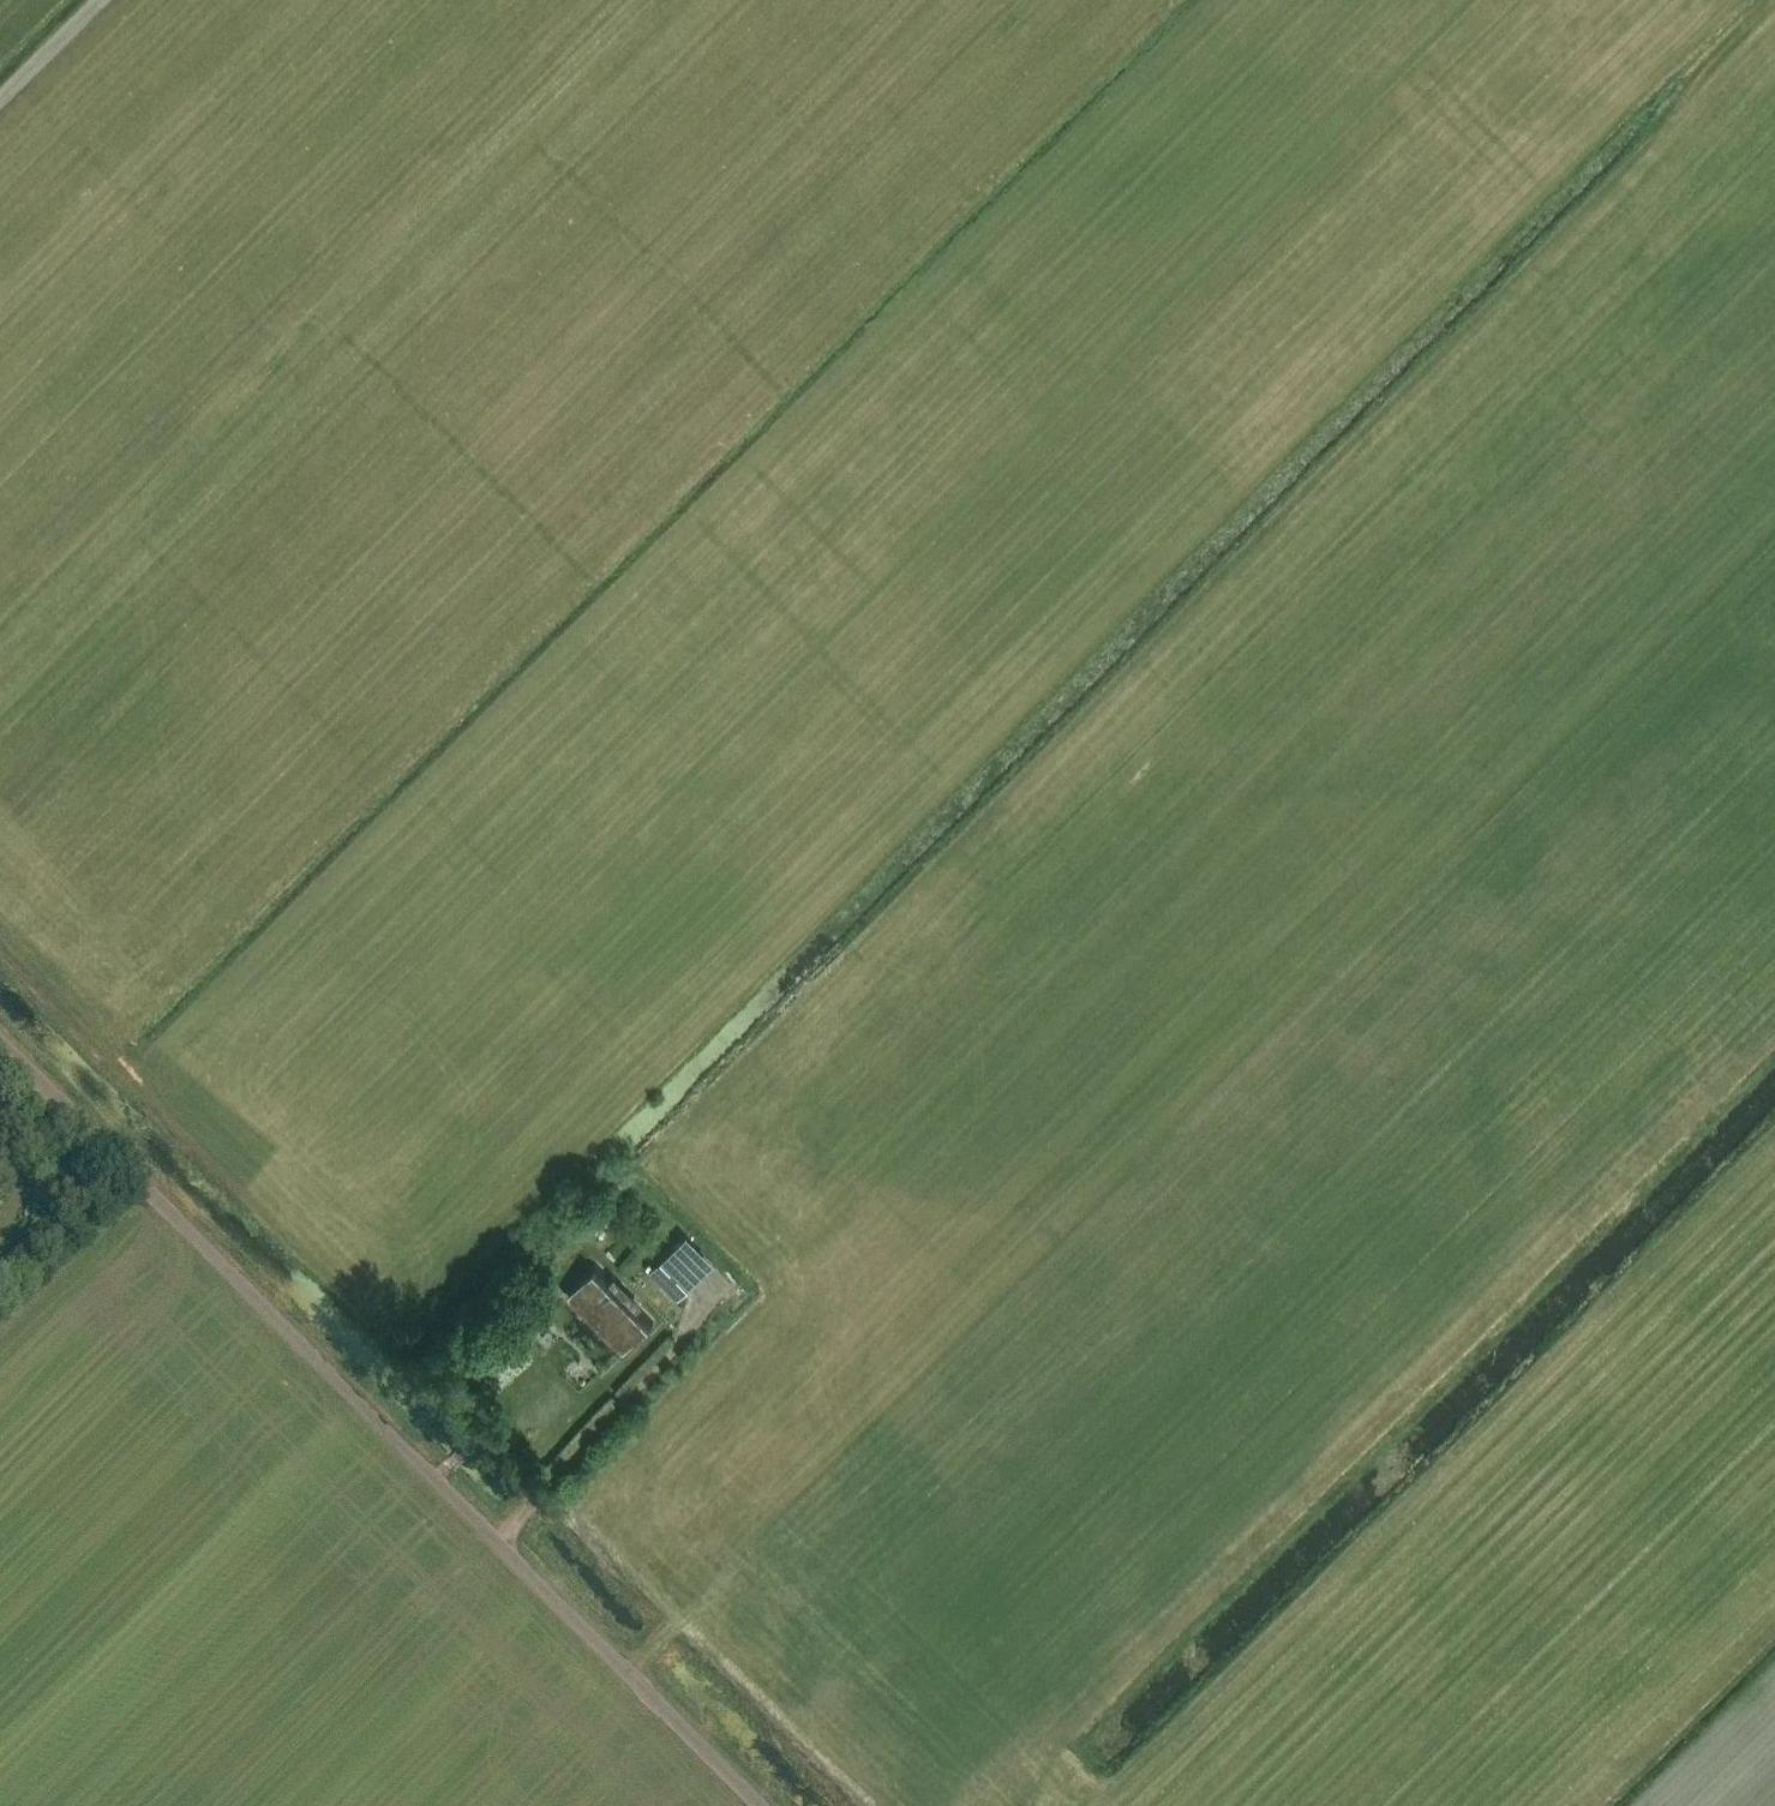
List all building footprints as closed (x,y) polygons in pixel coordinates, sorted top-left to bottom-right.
[(15,1121),(0,1104),(0,1135),(15,1121)] [(689,1290),(661,1261),(647,1275),(675,1304),(689,1290)] [(597,1267),(567,1296),(623,1353),(652,1324),(597,1267)]
